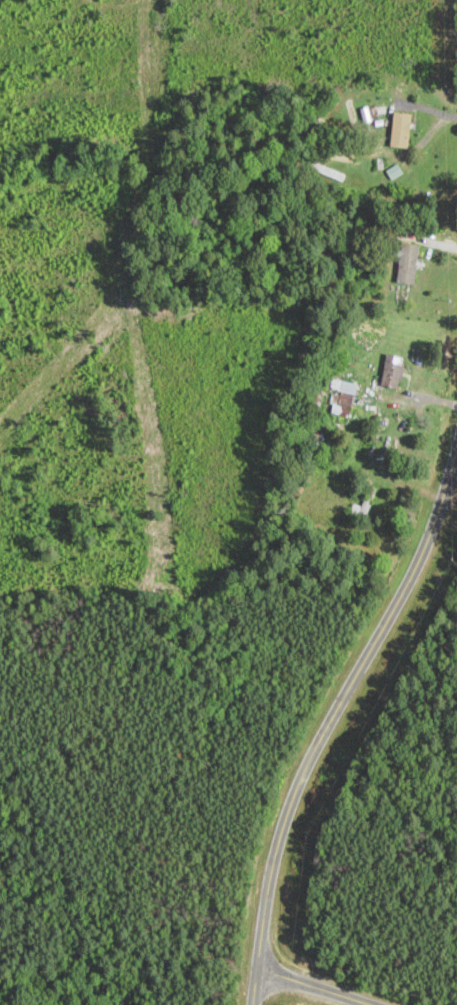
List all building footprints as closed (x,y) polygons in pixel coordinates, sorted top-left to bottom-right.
[(410,148),(411,114),(393,113),(392,148),(410,148)] [(309,169),(341,182),(344,175),(312,162),(309,169)] [(414,285),(420,245),(402,243),(396,282),(414,285)] [(401,389),(404,356),(385,355),(382,387),(401,389)] [(357,384),(339,380),(331,414),(349,418),(357,384)] [(354,504),(349,515),(363,521),(378,491),(371,487),(361,508),(354,504)]
